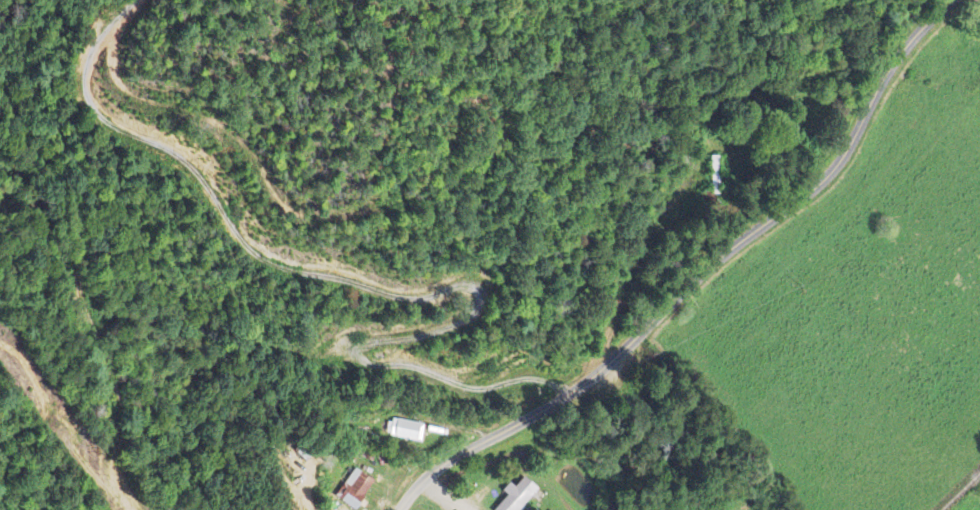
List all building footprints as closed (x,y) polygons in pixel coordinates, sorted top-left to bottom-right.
[(424,424),(389,419),(387,437),(421,442),(424,424)] [(352,469),(335,500),(354,509),(357,509),(373,480),(352,469)] [(538,490),(524,477),(514,488),(509,483),(501,492),(506,497),(494,509),(520,509),(538,490)]
